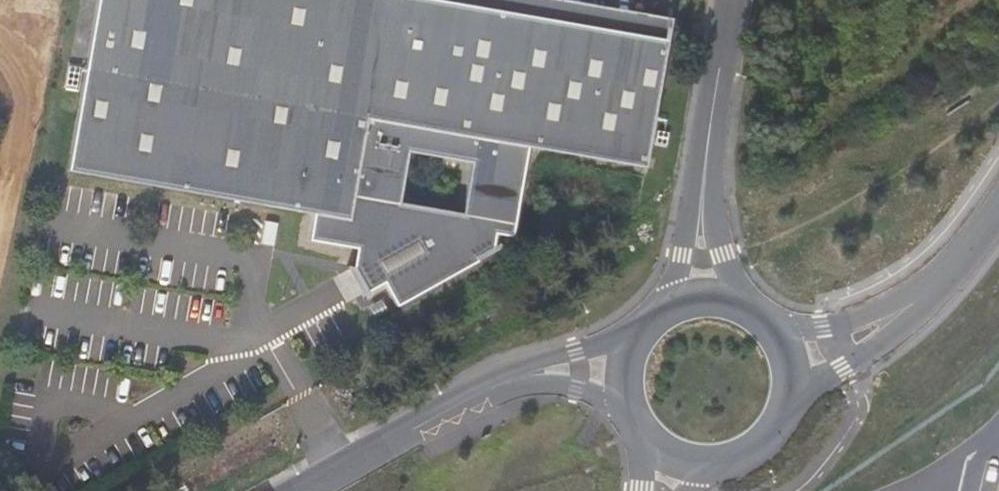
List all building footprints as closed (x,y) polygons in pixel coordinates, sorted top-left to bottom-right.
[(513,233),(529,143),(647,163),(649,149),(669,35),(463,0),(399,0),(390,55),(323,44),(330,0),(96,0),(85,65),(68,169),(303,209),(314,211),(310,238),(353,245),(354,266),(368,290),(385,280),(398,303),(478,258),(477,254),(494,244),(496,230),(513,233)] [(323,44),(390,55),(399,0),(330,0),(323,44)] [(669,35),(673,13),(595,0),(463,0),(669,35)]
